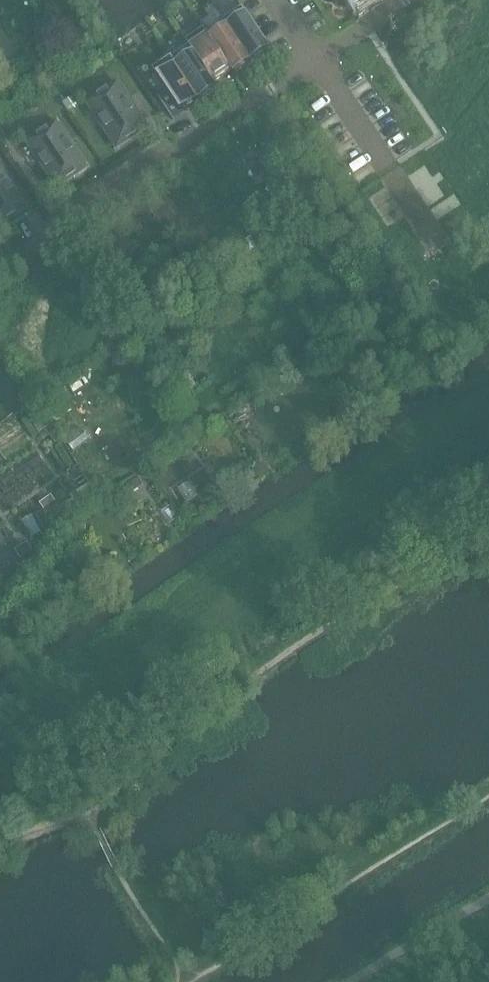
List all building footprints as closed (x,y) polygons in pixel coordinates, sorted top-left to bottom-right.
[(356,16),(361,12),(380,0),(346,0),(356,16)] [(271,49),(243,7),(227,17),(223,11),(220,14),(224,20),(251,62),(252,62),(271,49)] [(251,62),(224,20),(209,29),(205,23),(202,26),(204,29),(232,71),(233,74),(251,62)] [(232,71),(204,29),(189,38),(185,32),(182,34),(190,47),(214,83),(232,71)] [(218,89),(214,83),(190,47),(175,56),(171,50),(167,53),(199,101),(200,101),(218,89)] [(199,101),(167,53),(164,55),(168,61),(153,71),(181,113),(199,101)] [(151,135),(121,90),(91,110),(121,155),(151,135)] [(91,175),(61,130),(31,149),(61,194),(91,175)] [(284,159),(270,142),(256,154),(270,171),(284,159)] [(0,166),(0,225),(27,207),(0,166)] [(306,234),(300,225),(289,232),(295,241),(306,234)] [(256,286),(261,270),(252,267),(246,283),(256,286)] [(216,320),(216,310),(204,310),(204,320),(216,320)] [(37,401),(30,390),(20,396),(27,407),(37,401)] [(82,430),(66,442),(74,452),(89,440),(82,430)] [(258,477),(262,467),(254,464),(252,469),(244,466),(242,471),(258,477)] [(143,485),(138,477),(127,484),(132,492),(143,485)] [(51,497),(40,505),(45,512),(56,504),(51,497)] [(42,533),(33,516),(21,522),(30,539),(42,533)]
